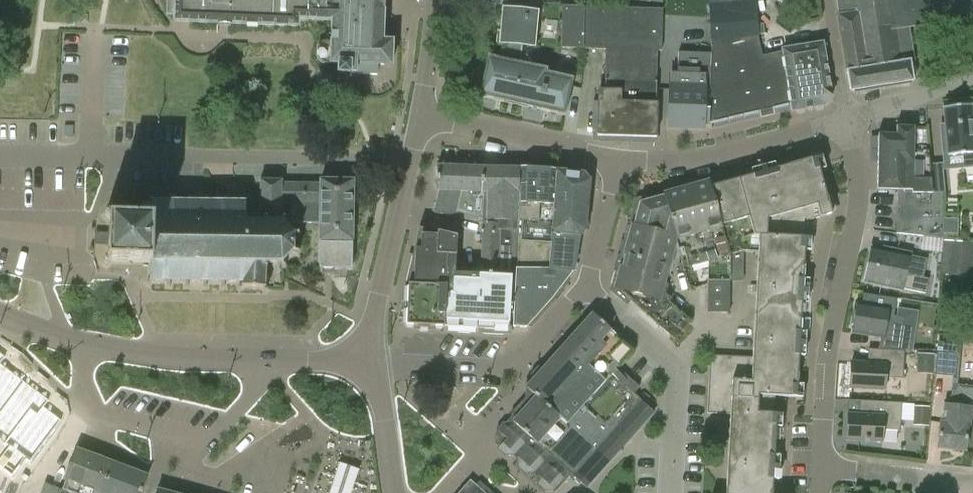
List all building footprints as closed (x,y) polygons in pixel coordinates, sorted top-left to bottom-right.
[(166,14),(175,14),(174,21),(190,22),(218,23),(230,23),(248,24),(268,25),(298,26),(298,19),(311,19),(324,20),(325,0),(167,0),(166,14)] [(324,20),(332,21),(331,41),(322,41),(317,46),(317,58),(322,64),(338,64),(338,73),(377,75),(378,65),(391,65),(392,41),(382,41),(383,0),(325,0),(324,20)] [(756,0),(751,0),(707,3),(709,40),(711,40),(711,47),(710,53),(710,75),(709,124),(791,104),(782,51),(762,56),(758,42),(758,36),(759,35),(756,0)] [(910,43),(907,28),(972,16),(972,0),(835,0),(837,15),(846,71),(849,91),(912,81),(909,61),(913,61),(910,43)] [(605,50),(604,90),(599,90),(597,137),(655,138),(656,104),(655,104),(657,51),(660,50),(662,9),(562,7),(562,21),(549,21),(549,45),(561,45),(561,48),(583,49),(605,50)] [(503,43),(521,45),(534,46),(537,12),(502,9),(500,27),(499,43),(503,43)] [(503,43),(501,59),(487,56),(479,96),(565,115),(571,87),(573,78),(546,72),(546,69),(532,66),(520,64),(521,45),(503,43)] [(782,50),(782,51),(791,104),(792,110),(826,105),(831,97),(822,43),(782,50)] [(703,129),(705,75),(710,75),(710,53),(679,52),(678,74),(669,74),(667,128),(703,129)] [(941,138),(942,151),(947,151),(947,156),(964,154),(965,166),(972,165),(972,115),(971,105),(943,108),(946,137),(941,138)] [(942,193),(932,193),(927,130),(913,130),(913,127),(896,127),(895,135),(878,134),(876,189),(897,190),(896,233),(942,239),(942,233),(942,219),(942,193)] [(773,471),(779,471),(780,465),(774,465),(777,417),(782,417),(782,416),(782,414),(774,413),(757,412),(758,403),(758,394),(775,395),(786,396),(795,396),(802,397),(802,394),(797,393),(799,346),(805,346),(805,341),(799,341),(802,293),(808,294),(808,289),(802,288),(805,241),(811,242),(811,238),(805,238),(806,221),(812,219),(815,219),(819,217),(820,217),(831,214),(826,195),(816,161),(822,159),(823,159),(822,156),(821,156),(816,158),(803,162),(776,169),(767,172),(765,166),(765,165),(760,166),(760,167),(761,173),(753,175),(739,179),(754,236),(759,236),(758,251),(753,357),(710,355),(710,366),(710,368),(708,413),(730,414),(726,492),(772,492),(773,471)] [(512,268),(516,268),(516,248),(547,250),(546,263),(567,279),(573,272),(579,237),(584,230),(590,180),(582,172),(556,171),(556,170),(480,167),(438,165),(437,190),(440,190),(435,213),(455,218),(456,216),(481,223),(480,239),(482,239),(481,275),(512,276),(512,268)] [(320,180),(320,183),(282,182),(282,180),(259,179),(259,185),(259,196),(259,211),(281,211),(281,204),(292,204),(292,223),(319,223),(319,267),(324,268),(334,268),(351,268),(353,180),(320,180)] [(730,281),(743,281),(744,251),(758,251),(759,236),(754,236),(739,179),(712,186),(730,249),(729,281),(730,281)] [(708,266),(708,285),(708,312),(729,313),(730,281),(729,281),(730,249),(712,186),(710,187),(709,183),(699,186),(663,196),(675,240),(675,239),(681,237),(689,266),(693,265),(714,259),(714,266),(708,266)] [(675,240),(663,196),(639,202),(632,227),(670,239),(673,247),(675,240)] [(293,251),(293,235),(282,222),(245,222),(246,202),(186,201),(152,200),(152,210),(154,212),(154,219),(113,218),(107,212),(104,215),(109,221),(108,239),(107,257),(102,263),(105,266),(111,261),(151,262),(150,281),(242,283),(242,286),(265,287),(265,263),(281,263),(293,251)] [(942,219),(942,233),(958,234),(958,219),(942,219)] [(457,236),(423,228),(419,227),(415,244),(398,317),(406,319),(406,325),(509,330),(509,326),(512,276),(481,275),(454,274),(457,236)] [(632,227),(615,288),(656,324),(670,336),(674,340),(689,321),(664,300),(667,285),(663,283),(663,282),(673,247),(670,239),(632,227)] [(952,241),(950,275),(970,276),(972,243),(952,241)] [(516,268),(513,326),(526,327),(549,302),(567,279),(546,263),(547,250),(516,248),(516,268)] [(864,279),(903,287),(902,288),(926,293),(929,279),(905,274),(909,258),(871,250),(864,279)] [(871,332),(880,334),(879,350),(905,351),(913,351),(919,312),(898,308),(897,316),(886,315),(887,311),(857,306),(853,327),(871,330),(871,332)] [(527,388),(532,393),(536,397),(529,405),(524,405),(514,417),(514,421),(501,435),(502,445),(554,492),(570,475),(585,488),(632,436),(636,431),(653,412),(638,397),(633,393),(639,387),(634,383),(624,374),(617,368),(633,350),(593,314),(527,388)] [(938,343),(935,373),(953,374),(956,344),(938,343)] [(869,349),(868,363),(851,362),(850,388),(884,390),(885,378),(903,379),(905,351),(879,350),(869,349)] [(8,447),(0,457),(0,468),(12,477),(25,459),(30,463),(62,421),(45,407),(50,401),(1,364),(6,357),(0,353),(0,441),(8,447)] [(918,354),(917,368),(934,369),(935,354),(918,354)] [(938,448),(965,450),(967,427),(971,427),(972,409),(972,386),(958,385),(952,384),(951,398),(949,398),(949,404),(943,404),(942,421),(940,421),(938,448)] [(757,412),(774,413),(775,395),(758,394),(758,403),(757,412)] [(859,400),(858,415),(848,414),(847,440),(881,442),(882,430),(900,431),(902,402),(859,400)] [(94,492),(96,492),(103,475),(105,476),(110,462),(77,449),(65,480),(66,481),(63,490),(44,483),(41,492),(94,492)] [(375,472),(324,456),(311,492),(368,492),(375,472)] [(144,485),(148,476),(110,462),(105,476),(103,475),(96,492),(97,492),(141,492),(144,485)] [(306,486),(288,480),(284,492),(304,492),(306,486)] [(471,481),(460,492),(484,492),(471,481)]
